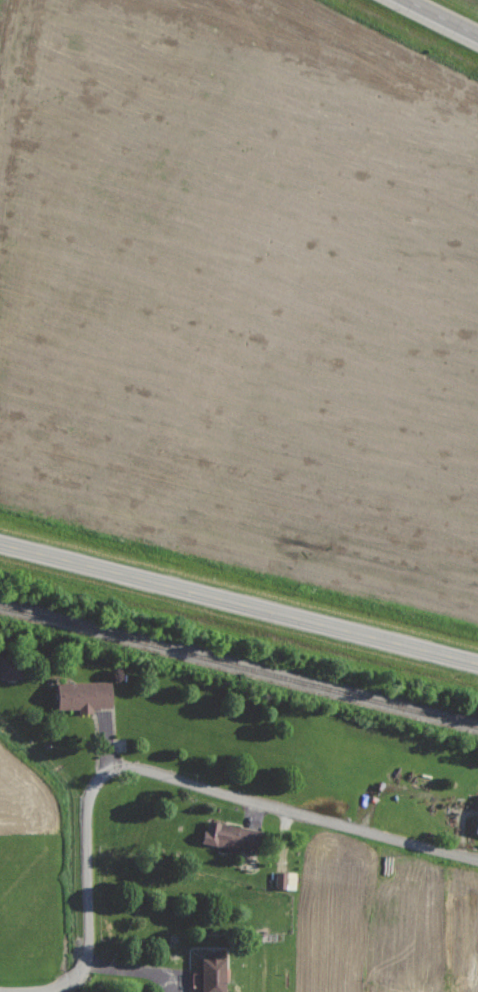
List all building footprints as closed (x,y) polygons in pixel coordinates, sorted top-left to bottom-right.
[(1,680),(27,680),(26,656),(0,656),(1,680)] [(114,708),(114,682),(60,684),(61,710),(81,710),(81,715),(95,714),(95,709),(114,708)] [(205,844),(257,854),(261,831),(209,821),(205,844)] [(297,873),(276,873),(276,890),(297,891),(297,873)] [(226,953),(205,952),(204,991),(225,991),(226,953)]
